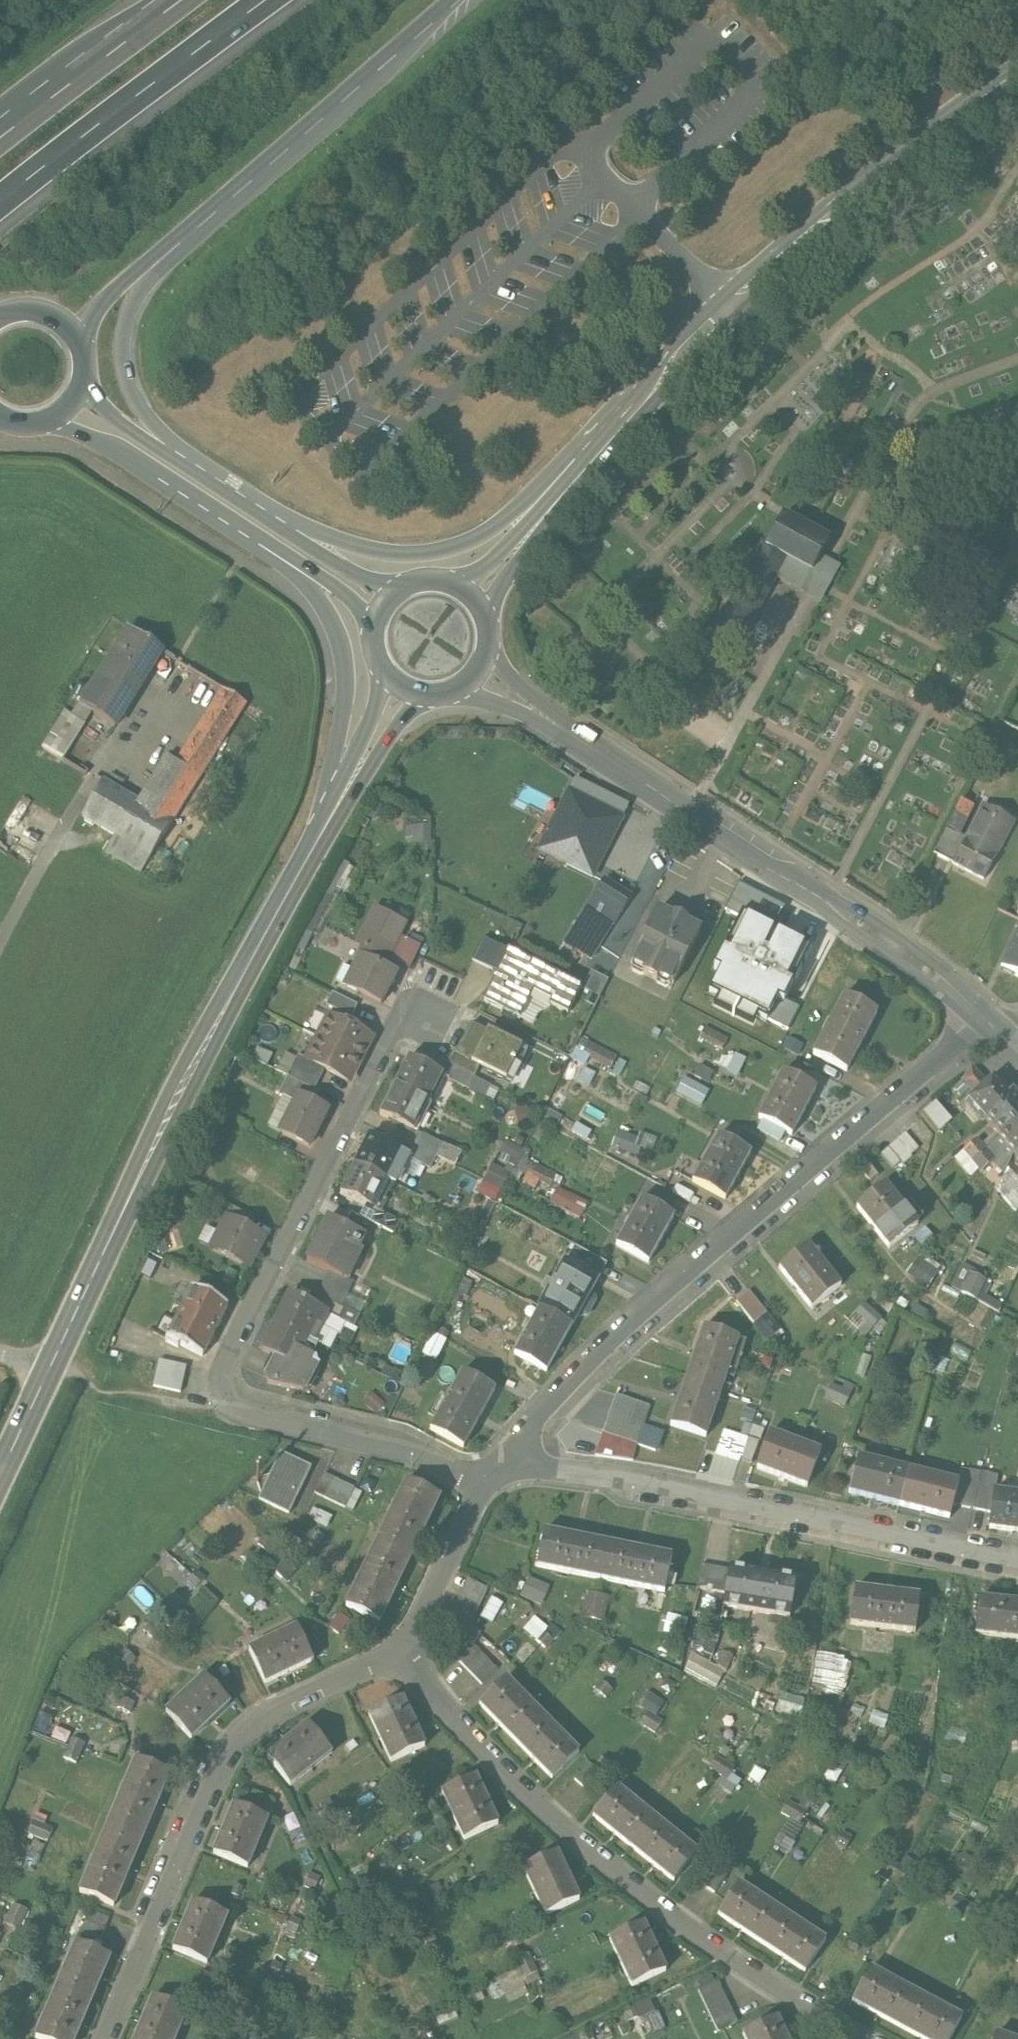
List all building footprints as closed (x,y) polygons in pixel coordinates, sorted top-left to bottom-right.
[(830,542),(783,517),(768,545),(764,543),(716,633),(739,645),(774,580),(822,606),(842,569),(821,558),(830,542)] [(162,650),(129,629),(107,662),(118,670),(142,684),(162,650)] [(142,684),(118,670),(93,712),(116,726),(142,684)] [(223,689),(176,764),(200,779),(247,704),(223,689)] [(85,724),(66,713),(44,749),(63,760),(85,724)] [(200,779),(176,764),(149,808),(173,822),(200,779)] [(629,805),(576,779),(576,781),(571,790),(541,850),(593,876),(610,842),(623,816),(629,805)] [(149,808),(103,781),(83,816),(123,841),(114,856),(142,872),(151,857),(173,822),(149,808)] [(973,808),(960,801),(934,854),(949,861),(962,836),(959,836),(973,808)] [(1012,822),(983,807),(967,839),(965,839),(953,864),(984,879),(1012,822)] [(539,848),(548,825),(538,821),(529,844),(539,848)] [(630,897),(605,880),(604,881),(587,908),(605,919),(613,925),(630,897)] [(740,916),(743,912),(751,916),(762,894),(739,883),(726,909),(740,916)] [(605,919),(587,908),(567,940),(592,957),(600,945),(591,940),(605,919)] [(672,917),(658,909),(631,959),(646,967),(644,971),(657,978),(659,974),(673,981),(699,931),(683,922),(685,918),(674,912),(672,917)] [(366,932),(393,945),(404,924),(377,911),(366,932)] [(775,928),(751,916),(743,912),(740,916),(715,967),(721,970),(710,992),(767,1021),(768,1019),(778,999),(784,1003),(785,1000),(812,947),(779,931),(775,938),(771,936),(775,928)] [(359,945),(365,947),(366,946),(387,957),(393,945),(366,932),(359,945)] [(1002,968),(1017,975),(1017,933),(1002,968)] [(492,969),(503,949),(482,939),(472,959),(492,969)] [(387,957),(366,946),(365,947),(353,972),(363,977),(356,990),(381,1003),(395,974),(382,967),(387,957)] [(581,987),(503,949),(492,969),(499,972),(484,1001),(519,1018),(532,991),(553,1002),(552,1004),(568,1012),(581,987)] [(588,974),(581,987),(601,996),(607,984),(588,974)] [(327,1007),(352,1019),(358,1007),(333,994),(327,1007)] [(876,1012),(844,995),(814,1053),(846,1070),(876,1012)] [(778,999),(768,1019),(789,1030),(800,1007),(785,1000),(784,1003),(778,999)] [(329,1015),(317,1038),(360,1060),(363,1061),(374,1038),(329,1015)] [(729,1041),(696,1023),(691,1033),(723,1051),(729,1041)] [(458,1051),(457,1053),(481,1065),(512,1080),(528,1051),(500,1036),(499,1038),(473,1024),(458,1051)] [(360,1060),(317,1038),(306,1060),(325,1069),(348,1080),(353,1069),(355,1070),(360,1060)] [(615,1057),(582,1040),(578,1050),(611,1067),(615,1057)] [(457,1053),(458,1051),(454,1050),(447,1063),(455,1067),(475,1076),(481,1065),(457,1053)] [(736,1053),(729,1071),(740,1075),(746,1057),(736,1053)] [(287,1077),(314,1090),(325,1069),(306,1060),(298,1055),(287,1077)] [(442,1074),(409,1058),(404,1068),(406,1068),(397,1087),(428,1103),(442,1074)] [(962,1080),(975,1094),(987,1083),(972,1065),(962,1080)] [(477,1078),(475,1076),(455,1067),(449,1080),(470,1091),(477,1078)] [(815,1089),(782,1072),(759,1118),(791,1135),(815,1089)] [(975,1094),(967,1102),(983,1120),(1013,1093),(1012,1092),(1010,1093),(995,1076),(987,1083),(975,1094)] [(278,1094),(295,1103),(298,1096),(313,1103),(318,1092),(314,1090),(287,1077),(278,1094)] [(684,1077),(678,1094),(705,1104),(711,1087),(684,1077)] [(428,1103),(397,1087),(387,1106),(385,1106),(381,1115),(414,1131),(428,1103)] [(560,1093),(552,1109),(561,1114),(568,1098),(560,1093)] [(1013,1093),(983,1120),(984,1121),(985,1119),(997,1132),(1000,1136),(1017,1119),(1017,1099),(1013,1093)] [(313,1103),(298,1096),(295,1103),(280,1131),(309,1146),(327,1110),(313,1103)] [(924,1114),(940,1133),(952,1122),(936,1104),(924,1114)] [(1000,1136),(1014,1153),(1013,1154),(1014,1155),(1017,1151),(1017,1119),(1000,1136)] [(918,1124),(881,1157),(895,1171),(931,1139),(918,1124)] [(421,1132),(415,1145),(436,1155),(456,1165),(463,1151),(443,1142),(443,1143),(421,1132)] [(640,1137),(618,1132),(614,1145),(636,1151),(640,1137)] [(1000,1136),(997,1132),(981,1145),(976,1139),(964,1150),(973,1160),(1000,1136)] [(409,1155),(368,1136),(355,1164),(388,1180),(396,1184),(409,1158),(410,1156),(409,1155)] [(750,1154),(718,1136),(693,1181),(725,1199),(750,1154)] [(1014,1153),(1000,1136),(973,1160),(982,1171),(994,1160),(1005,1173),(1013,1154),(1014,1153)] [(517,1164),(525,1145),(507,1137),(499,1155),(517,1164)] [(430,1168),(436,1155),(415,1145),(409,1155),(410,1156),(409,1158),(430,1168)] [(1014,1155),(1005,1173),(997,1189),(1017,1212),(1017,1210),(1017,1160),(1014,1155)] [(493,1161),(486,1179),(505,1187),(512,1170),(493,1161)] [(388,1180),(355,1164),(341,1193),(368,1207),(381,1212),(382,1212),(388,1199),(381,1195),(388,1180)] [(557,1176),(534,1165),(530,1173),(553,1183),(557,1176)] [(559,1185),(550,1203),(582,1219),(591,1201),(559,1185)] [(917,1226),(886,1185),(856,1208),(888,1248),(917,1226)] [(673,1218),(641,1200),(616,1246),(648,1263),(673,1218)] [(227,1218),(249,1229),(255,1219),(222,1202),(217,1213),(227,1218)] [(382,1212),(381,1212),(368,1207),(363,1217),(395,1232),(401,1221),(382,1212)] [(330,1216),(321,1233),(319,1232),(312,1244),(315,1245),(307,1260),(330,1272),(343,1278),(344,1276),(366,1235),(330,1216)] [(249,1229),(227,1218),(218,1235),(222,1237),(216,1249),(212,1247),(211,1248),(248,1267),(259,1247),(258,1247),(263,1238),(264,1237),(249,1229)] [(607,1264),(575,1247),(568,1260),(600,1277),(607,1264)] [(841,1287),(809,1247),(780,1269),(812,1309),(841,1287)] [(994,1258),(984,1253),(976,1271),(963,1264),(951,1287),(975,1298),(994,1258)] [(1004,1263),(994,1258),(975,1298),(998,1313),(1002,1303),(988,1295),(1004,1263)] [(597,1282),(564,1264),(539,1310),(572,1327),(578,1316),(581,1318),(587,1316),(595,1302),(593,1296),(590,1294),(597,1282)] [(373,1291),(344,1276),(343,1278),(330,1272),(319,1293),(323,1296),(362,1314),(373,1291)] [(228,1306),(192,1288),(165,1341),(178,1347),(179,1345),(203,1356),(228,1306)] [(318,1307),(291,1293),(277,1322),(309,1338),(317,1324),(322,1326),(329,1312),(318,1307)] [(767,1314),(749,1293),(737,1303),(754,1324),(767,1314)] [(323,1296),(318,1307),(329,1312),(322,1326),(341,1336),(347,1322),(356,1326),(362,1314),(323,1296)] [(572,1327),(539,1310),(515,1355),(547,1372),(572,1327)] [(309,1338),(277,1322),(263,1350),(278,1357),(266,1379),(271,1385),(304,1392),(318,1365),(317,1358),(303,1351),(309,1338)] [(449,1333),(439,1328),(428,1352),(438,1356),(449,1333)] [(739,1340),(704,1329),(688,1377),(722,1389),(739,1340)] [(419,1350),(401,1341),(396,1351),(414,1360),(419,1350)] [(186,1366),(160,1360),(154,1387),(181,1392),(186,1366)] [(494,1389),(461,1372),(431,1430),(464,1447),(494,1389)] [(722,1389),(688,1377),(671,1426),(706,1438),(722,1389)] [(650,1407),(616,1396),(603,1434),(637,1445),(650,1407)] [(764,1431),(752,1426),(740,1459),(751,1464),(764,1431)] [(820,1453),(771,1434),(758,1468),(807,1487),(820,1453)] [(312,1469),(281,1454),(260,1501),(290,1515),(312,1469)] [(909,1470),(859,1457),(850,1493),(899,1506),(909,1470)] [(958,1483),(909,1470),(899,1506),(949,1519),(953,1505),(958,1483)] [(973,1509),(982,1474),(961,1470),(958,1483),(953,1505),(973,1509)] [(324,1474),(315,1495),(346,1509),(355,1489),(324,1474)] [(998,1477),(982,1474),(973,1509),(992,1514),(995,1492),(998,1477)] [(379,1541),(411,1556),(440,1497),(407,1481),(379,1541)] [(995,1492),(992,1514),(990,1528),(1017,1532),(1017,1495),(995,1492)] [(609,1544),(546,1531),(538,1567),(601,1580),(609,1544)] [(266,1538),(253,1551),(263,1562),(277,1548),(266,1538)] [(379,1541),(349,1607),(380,1621),(411,1556),(379,1541)] [(672,1557),(609,1544),(601,1580),(664,1593),(672,1557)] [(173,1561),(186,1572),(177,1580),(186,1589),(190,1585),(196,1590),(206,1580),(199,1572),(202,1569),(182,1551),(173,1561)] [(726,1594),(730,1570),(701,1565),(697,1589),(726,1594)] [(796,1580),(730,1569),(730,1570),(726,1594),(723,1607),(790,1618),(796,1580)] [(523,1596),(546,1602),(551,1582),(528,1576),(523,1596)] [(139,1579),(117,1600),(131,1615),(153,1593),(139,1579)] [(487,1590),(469,1581),(445,1631),(474,1646),(480,1634),(469,1627),(487,1590)] [(920,1597),(854,1590),(850,1626),(916,1634),(920,1597)] [(592,1621),(598,1596),(587,1593),(582,1619),(592,1621)] [(609,1599),(598,1596),(592,1621),(605,1624),(609,1599)] [(980,1599),(976,1635),(1017,1640),(1017,1603),(980,1599)] [(298,1628),(250,1652),(266,1684),(314,1661),(298,1628)] [(560,1638),(548,1628),(537,1642),(548,1651),(560,1638)] [(498,1671),(474,1646),(458,1662),(483,1687),(498,1671)] [(741,1662),(722,1653),(707,1683),(719,1689),(729,1669),(736,1672),(741,1662)] [(813,1688),(802,1684),(797,1694),(836,1705),(844,1683),(824,1676),(822,1681),(816,1679),(813,1688)] [(205,1679),(167,1713),(192,1741),(229,1705),(205,1679)] [(516,1742),(542,1716),(507,1680),(481,1707),(516,1742)] [(614,1692),(602,1682),(596,1691),(607,1700),(614,1692)] [(111,1705),(106,1715),(139,1731),(144,1721),(154,1726),(159,1716),(106,1691),(101,1702),(111,1705)] [(425,1745),(403,1699),(370,1714),(392,1761),(425,1745)] [(669,1714),(656,1704),(640,1726),(655,1735),(669,1714)] [(580,1753),(542,1716),(516,1742),(553,1780),(580,1753)] [(867,1722),(856,1717),(846,1741),(858,1746),(867,1722)] [(826,1727),(811,1721),(805,1734),(820,1741),(826,1727)] [(310,1725),(269,1757),(291,1784),(331,1753),(310,1725)] [(54,1731),(49,1742),(67,1750),(72,1739),(54,1731)] [(736,1770),(718,1758),(710,1771),(727,1782),(722,1791),(731,1797),(742,1781),(732,1775),(736,1770)] [(138,1761),(110,1827),(144,1842),(172,1776),(138,1761)] [(591,1763),(576,1780),(594,1795),(608,1779),(591,1763)] [(961,1775),(942,1768),(937,1781),(955,1789),(961,1775)] [(476,1777),(444,1792),(467,1839),(499,1823),(476,1777)] [(634,1851),(658,1820),(618,1788),(595,1818),(634,1851)] [(321,1807),(327,1818),(337,1813),(330,1801),(321,1807)] [(808,1813),(788,1802),(781,1815),(800,1826),(808,1813)] [(414,1805),(401,1812),(406,1822),(420,1815),(414,1805)] [(268,1820),(236,1806),(215,1853),(247,1867),(268,1820)] [(867,1822),(855,1816),(846,1834),(859,1840),(867,1822)] [(698,1854),(658,1820),(634,1851),(674,1883),(698,1854)] [(34,1821),(27,1840),(39,1846),(48,1827),(34,1821)] [(115,1908),(144,1842),(110,1827),(80,1893),(115,1908)] [(557,1853),(525,1868),(547,1915),(579,1900),(557,1853)] [(904,1860),(894,1855),(879,1879),(889,1884),(892,1879),(902,1885),(916,1863),(906,1858),(904,1860)] [(709,1863),(697,1880),(716,1894),(728,1876),(709,1863)] [(311,1875),(305,1889),(315,1893),(322,1879),(311,1875)] [(482,1876),(469,1882),(474,1892),(487,1886),(482,1876)] [(368,1880),(358,1884),(364,1898),(374,1893),(368,1880)] [(759,1942),(780,1911),(739,1884),(718,1916),(759,1942)] [(975,1906),(956,1896),(949,1909),(967,1919),(975,1906)] [(227,1916),(195,1902),(174,1950),(207,1964),(227,1916)] [(28,1912),(14,1905),(6,1925),(20,1931),(28,1912)] [(90,1911),(81,1933),(101,1941),(110,1920),(90,1911)] [(825,1942),(780,1911),(759,1942),(805,1973),(825,1942)] [(292,1918),(287,1931),(296,1936),(302,1923),(292,1918)] [(667,1972),(644,1924),(611,1940),(633,1988),(667,1972)] [(1016,1942),(1007,1939),(1001,1951),(1017,1959),(1017,1939),(1016,1942)] [(76,1944),(56,1993),(90,2009),(111,1959),(76,1944)] [(528,1954),(516,1960),(525,1980),(538,1973),(528,1954)] [(271,1963),(263,1993),(274,1997),(284,1968),(271,1963)] [(896,2026),(914,1995),(871,1972),(854,2003),(896,2026)] [(349,1975),(344,1991),(356,1995),(361,1979),(349,1975)] [(740,2024),(720,1982),(700,1992),(720,2033),(740,2024)] [(37,2038),(77,2038),(90,2009),(56,1993),(37,2038)] [(914,1995),(896,2026),(920,2038),(952,2038),(961,2021),(914,1995)] [(136,2038),(175,2038),(187,2011),(154,1997),(136,2038)] [(745,2035),(747,2038),(788,2038),(778,2019),(745,2035)]
